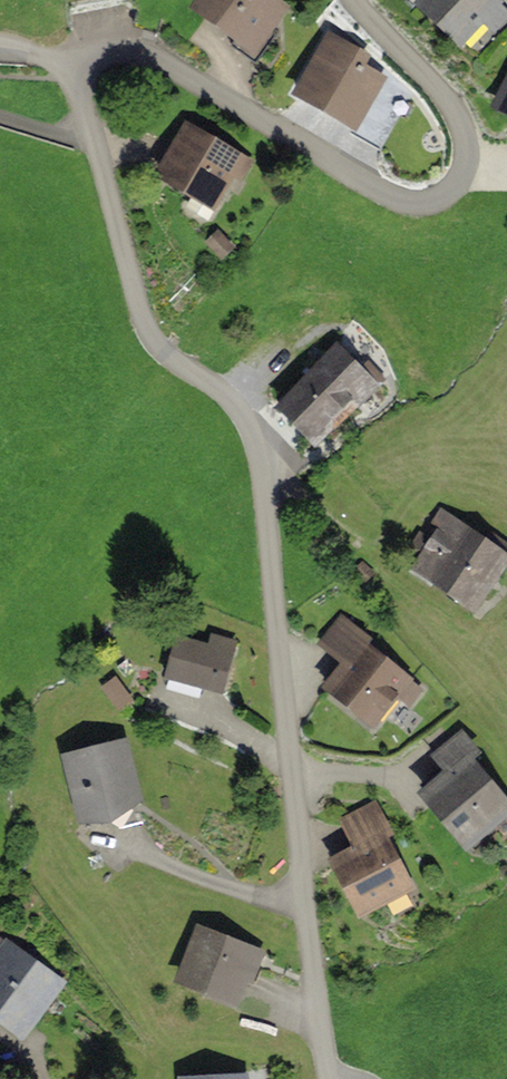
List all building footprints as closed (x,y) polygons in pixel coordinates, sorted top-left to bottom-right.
[(275,0),(199,0),(189,14),(254,59),(289,10),(275,0)] [(497,0),(424,0),(414,11),(459,52),(483,26),(494,36),(506,21),(506,9),(497,0)] [(371,57),(327,33),(291,99),(352,133),(381,79),(364,70),(371,57)] [(385,73),(381,79),(352,133),(384,151),(417,91),(385,73)] [(492,114),(506,121),(506,83),(492,114)] [(253,163),(186,125),(154,181),(214,215),(234,179),(241,183),(253,163)] [(219,233),(205,245),(222,264),(236,252),(219,233)] [(380,390),(336,349),(278,410),(321,451),(380,390)] [(449,516),(416,572),(482,611),(506,568),(506,550),(449,516)] [(377,640),(342,614),(316,648),(342,668),(322,694),(373,733),(399,699),(411,709),(426,690),(371,648),(377,640)] [(207,647),(172,639),(162,683),(225,697),(238,642),(210,635),(207,647)] [(428,761),(445,781),(470,760),(480,751),(463,732),(428,761)] [(127,743),(62,761),(81,829),(113,831),(143,803),(127,743)] [(470,760),(445,781),(421,800),(468,856),(506,823),(506,804),(470,760)] [(338,822),(353,851),(385,835),(394,830),(379,800),(338,822)] [(353,851),(327,865),(358,924),(416,894),(385,835),(353,851)] [(261,958),(197,933),(177,985),(241,1010),(261,958)] [(7,943),(0,952),(0,1026),(22,1042),(64,985),(7,943)]
